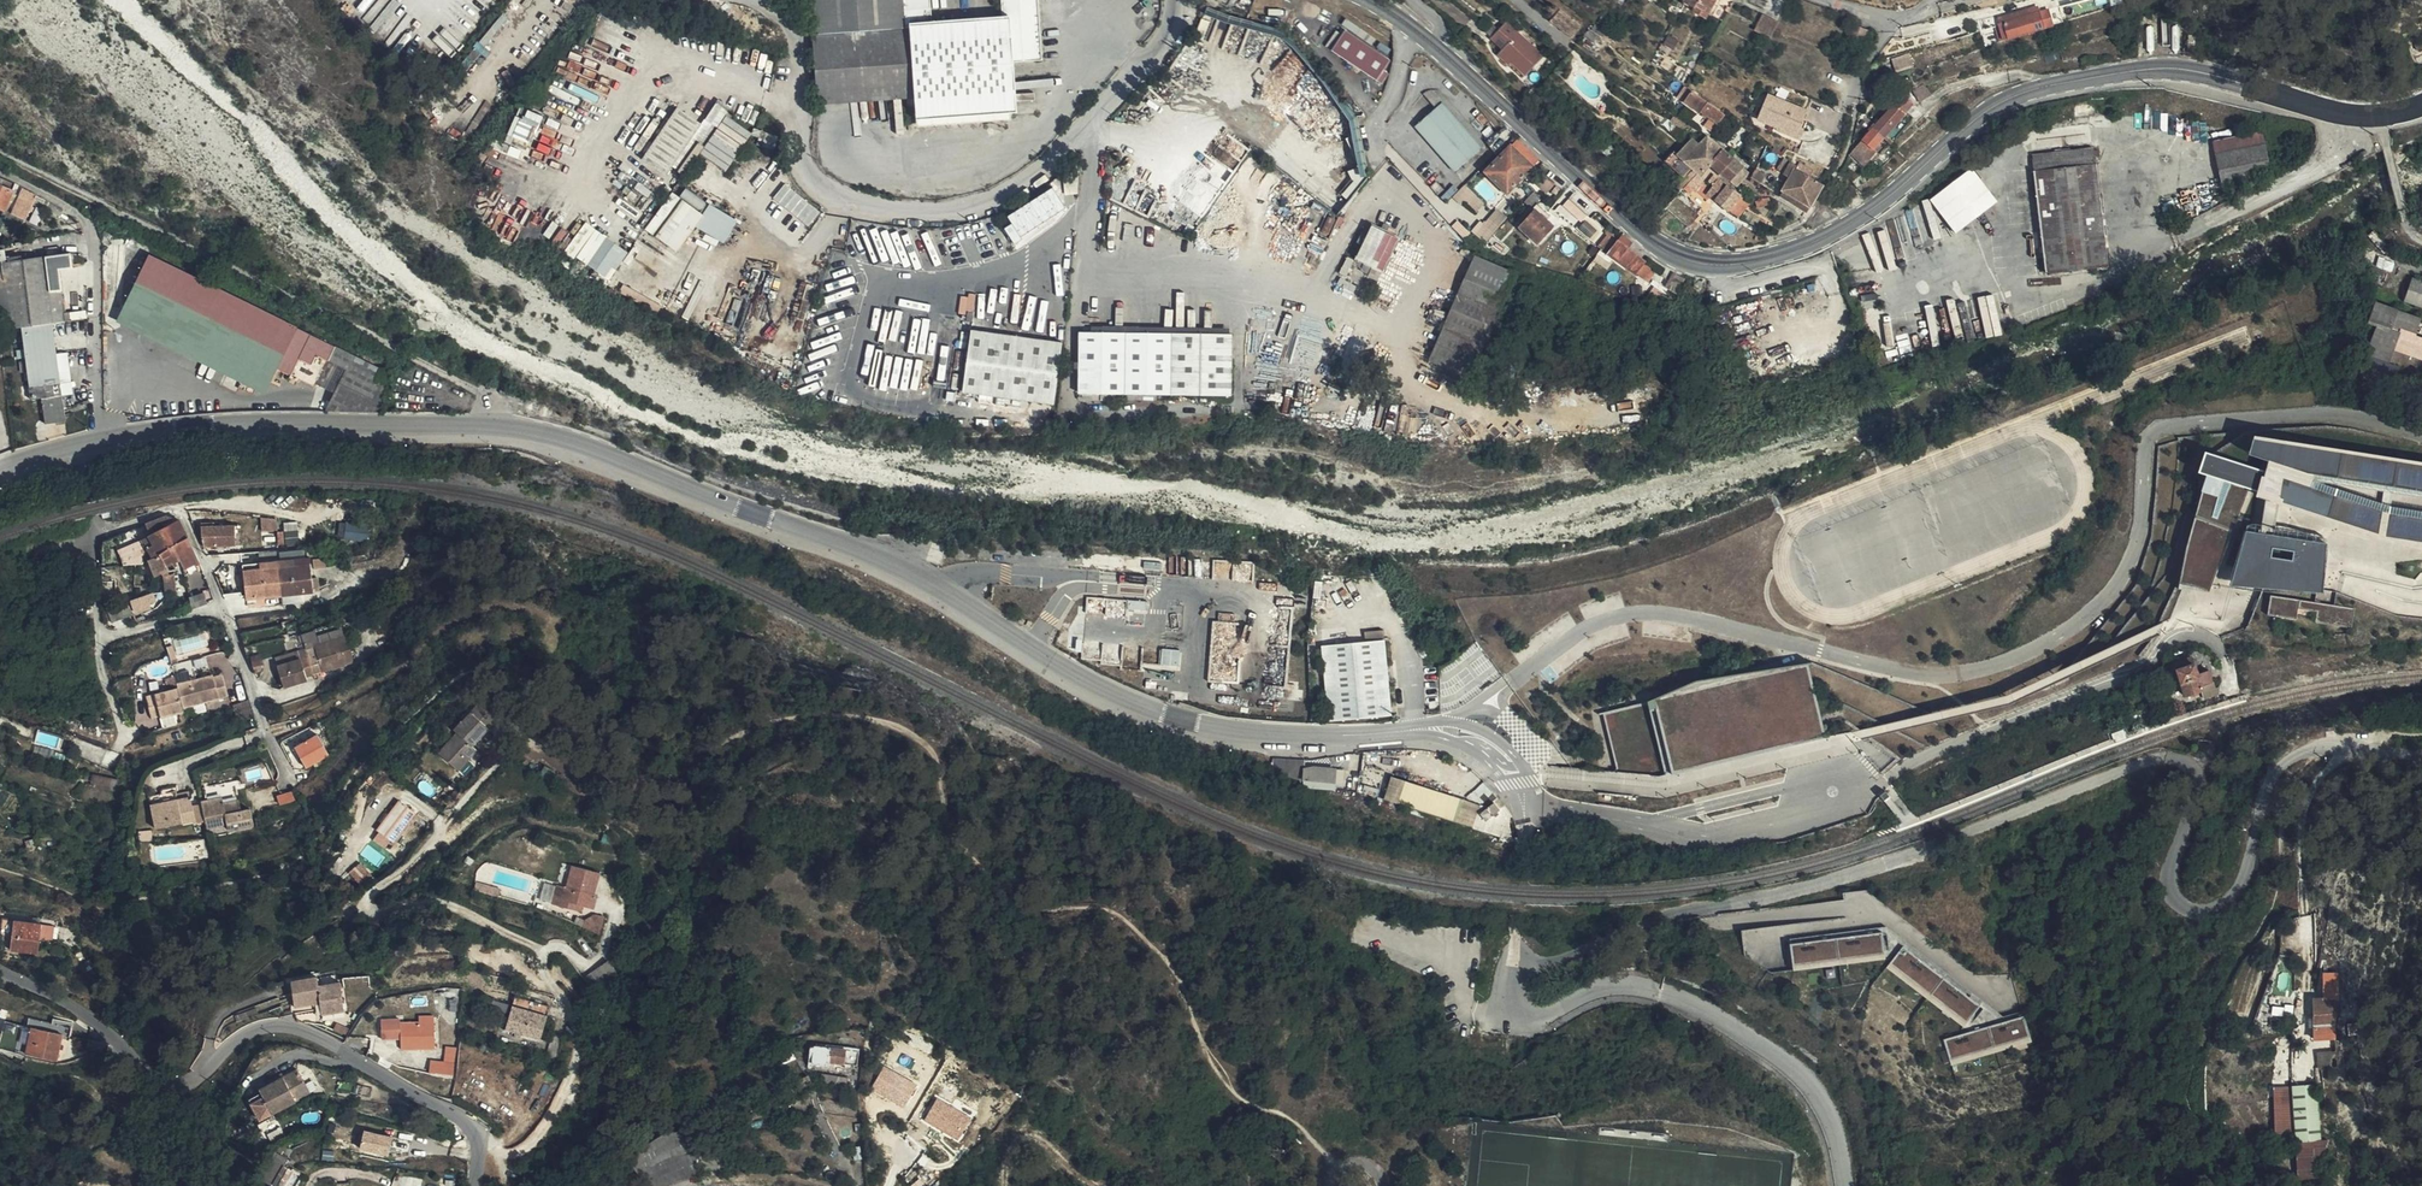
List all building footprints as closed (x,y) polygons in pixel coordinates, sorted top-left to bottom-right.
[(808,35),(904,27),(902,0),(805,0),(808,35)] [(931,24),(929,0),(902,0),(904,27),(931,24)] [(1010,65),(1042,63),(1039,0),(999,0),(1000,19),(1006,19),(1010,65)] [(1549,11),(1569,29),(1579,17),(1559,0),(1558,0),(1549,11)] [(2024,13),(2022,8),(2021,3),(2002,8),(2005,20),(2010,18),(2024,13)] [(2028,30),(2058,21),(2053,4),(2035,11),(2033,5),(2022,8),(2024,13),(2010,18),(2014,34),(2028,30)] [(1770,25),(1774,17),(1758,9),(1753,18),(1770,25)] [(1847,33),(1865,41),(1871,23),(1853,15),(1847,33)] [(1515,55),(1513,59),(1528,72),(1546,50),(1518,27),(1517,28),(1507,17),(1492,35),(1504,45),(1515,55)] [(1766,34),(1770,25),(1753,18),(1749,26),(1766,34)] [(904,27),(910,99),(911,121),(1013,113),(1010,65),(1006,19),(1000,19),(931,24),(904,27)] [(814,107),(910,99),(904,27),(808,35),(814,107)] [(1381,81),(1395,60),(1347,28),(1333,50),(1381,81)] [(2414,45),(2421,43),(2421,36),(2412,39),(2414,45)] [(1934,44),(1925,46),(1927,53),(1936,50),(1934,44)] [(1510,62),(1513,59),(1515,55),(1504,45),(1498,52),(1510,62)] [(1911,54),(1894,57),(1896,68),(1913,65),(1911,54)] [(1928,94),(1923,85),(1922,84),(1912,90),(1918,100),(1928,94)] [(1715,120),(1723,109),(1692,86),(1688,92),(1698,101),(1695,105),(1715,120)] [(1760,112),(1771,88),(1768,87),(1758,111),(1760,112)] [(1808,103),(1771,88),(1760,112),(1781,120),(1779,125),(1802,134),(1806,124),(1801,121),(1808,103)] [(1484,147),(1485,146),(1436,97),(1419,101),(1432,114),(1413,134),(1456,176),(1484,147)] [(1872,128),(1882,138),(1905,111),(1910,105),(1908,97),(1892,106),(1872,128)] [(715,132),(727,117),(730,113),(717,104),(703,124),(714,132),(715,132)] [(531,148),(541,112),(517,106),(507,142),(531,148)] [(672,166),(703,124),(679,107),(642,158),(666,175),(672,166)] [(1905,111),(1882,138),(1887,144),(1911,117),(1905,111)] [(738,143),(747,132),(727,117),(715,132),(732,150),(738,143)] [(672,166),(685,175),(699,154),(714,132),(703,124),(672,166)] [(1856,147),(1856,148),(1864,158),(1882,138),(1872,128),(1856,147)] [(1695,165),(1698,168),(1709,156),(1721,143),(1707,131),(1685,156),(1695,165)] [(699,154),(719,169),(732,150),(715,132),(714,132),(699,154)] [(749,133),(747,132),(738,143),(732,150),(719,169),(722,171),(749,133)] [(1494,158),(1511,141),(1501,132),(1485,146),(1484,147),(1494,158)] [(2263,134),(2215,144),(2222,174),(2269,164),(2263,134)] [(1721,143),(1709,156),(1717,165),(1730,151),(1721,143)] [(1530,171),(1537,164),(1515,144),(1510,150),(1530,171)] [(2033,155),(2047,275),(2107,268),(2093,148),(2033,155)] [(1506,196),(1530,171),(1510,150),(1485,175),(1506,196)] [(1779,190),(1805,208),(1826,181),(1782,150),(1780,155),(1796,166),(1789,175),(1779,190)] [(1685,156),(1679,151),(1670,162),(1685,175),(1695,165),(1685,156)] [(1730,151),(1717,165),(1735,181),(1748,167),(1730,151)] [(1973,166),(1930,198),(1956,232),(1998,200),(1973,166)] [(1697,170),(1684,183),(1693,190),(1696,188),(1705,196),(1707,193),(1703,190),(1710,182),(1697,170)] [(1707,193),(1727,206),(1740,188),(1718,172),(1710,182),(1703,190),(1707,193)] [(0,176),(0,205),(5,207),(14,188),(16,183),(4,178),(0,176)] [(786,182),(775,196),(809,224),(820,211),(786,182)] [(67,206),(16,183),(14,188),(22,192),(13,210),(27,217),(37,196),(52,204),(50,206),(64,213),(67,206)] [(690,207),(697,198),(678,184),(671,194),(690,207)] [(1843,200),(1851,207),(1862,200),(1861,198),(1851,193),(1843,200)] [(683,215),(690,207),(671,194),(665,203),(683,215)] [(1538,203),(1529,195),(1519,205),(1528,213),(1533,209),(1538,203)] [(1829,206),(1839,216),(1851,207),(1843,200),(1839,196),(1829,206)] [(690,207),(702,216),(709,207),(697,198),(690,207)] [(1027,208),(1037,223),(1053,211),(1048,204),(1045,206),(1039,199),(1027,208)] [(646,230),(663,243),(668,236),(675,227),(683,215),(665,203),(646,230)] [(1496,205),(1474,231),(1486,242),(1509,216),(1496,205)] [(675,227),(687,238),(702,216),(690,207),(683,215),(675,227)] [(1025,243),(1043,231),(1037,223),(1027,208),(1009,220),(1025,243)] [(1551,229),(1543,223),(1533,215),(1518,232),(1536,247),(1551,229)] [(585,221),(566,250),(610,278),(629,250),(585,221)] [(1602,247),(1612,236),(1600,226),(1590,237),(1602,247)] [(676,253),(687,238),(675,227),(668,236),(663,243),(676,253)] [(1345,263),(1360,270),(1380,236),(1364,228),(1345,263)] [(1380,236),(1360,270),(1373,277),(1391,242),(1380,236)] [(1637,256),(1612,236),(1602,247),(1628,267),(1637,256)] [(0,249),(0,259),(9,258),(8,248),(0,249)] [(319,383),(332,355),(338,342),(253,301),(151,251),(124,307),(272,379),(279,364),(319,383)] [(8,261),(15,327),(24,326),(55,322),(67,320),(61,268),(75,267),(74,253),(8,261)] [(2402,296),(2421,303),(2421,279),(2410,275),(2402,296)] [(976,294),(962,293),(961,312),(975,313),(976,294)] [(1429,375),(1460,387),(1490,311),(1459,299),(1429,375)] [(1658,304),(1649,300),(1644,309),(1655,313),(1658,304)] [(2359,380),(2385,389),(2393,368),(2395,364),(2421,373),(2421,338),(2411,334),(2417,318),(2373,300),(2362,334),(2370,338),(2360,367),(2359,380)] [(55,322),(24,326),(32,378),(34,397),(45,396),(48,421),(67,418),(55,322)] [(1052,407),(1061,344),(969,331),(960,394),(1052,407)] [(1124,397),(1125,333),(1077,332),(1076,396),(1124,397)] [(1168,398),(1170,334),(1125,333),(1124,397),(1168,398)] [(1202,335),(1170,334),(1168,398),(1200,399),(1202,335)] [(1202,335),(1200,399),(1231,400),(1233,336),(1202,335)] [(389,366),(338,342),(332,355),(348,363),(328,405),(380,406),(389,366)] [(2201,465),(2209,468),(2251,484),(2260,488),(2259,490),(2386,535),(2421,541),(2421,453),(2259,425),(2253,445),(2272,452),(2269,468),(2209,443),(2201,465)] [(2188,544),(2181,581),(2211,590),(2251,484),(2209,468),(2188,544)] [(179,517),(162,525),(178,556),(194,549),(179,517)] [(339,537),(369,539),(371,524),(340,521),(339,537)] [(2330,538),(2250,524),(2234,578),(2325,590),(2330,538)] [(178,556),(162,525),(148,532),(151,538),(158,552),(164,563),(167,561),(170,566),(175,564),(172,559),(178,556)] [(299,544),(299,526),(279,526),(280,545),(299,544)] [(232,529),(212,528),(199,528),(198,539),(200,543),(200,547),(231,548),(232,529)] [(151,538),(148,532),(141,535),(143,541),(151,538)] [(151,556),(158,552),(151,538),(143,541),(151,556)] [(178,556),(182,566),(198,558),(194,549),(178,556)] [(277,558),(277,565),(309,562),(308,555),(277,558)] [(198,558),(182,566),(185,572),(202,565),(198,558)] [(241,569),(277,565),(277,558),(240,562),(241,569)] [(309,562),(277,565),(241,569),(244,596),(311,589),(309,562)] [(171,585),(169,569),(158,570),(160,586),(171,585)] [(1115,580),(1088,583),(1090,602),(1117,599),(1115,580)] [(190,590),(193,600),(208,595),(205,585),(190,590)] [(158,598),(158,589),(147,589),(147,598),(158,598)] [(2356,606),(2272,593),(2269,613),(2298,618),(2300,607),(2320,610),(2318,621),(2352,627),(2356,606)] [(1315,603),(1298,602),(1296,626),(1313,627),(1315,603)] [(133,614),(130,604),(109,609),(112,619),(133,614)] [(370,626),(360,629),(362,636),(372,634),(370,626)] [(1386,631),(1364,633),(1365,644),(1321,648),(1328,725),(1394,719),(1386,631)] [(207,632),(168,637),(170,654),(209,650),(207,632)] [(306,654),(310,671),(352,661),(345,633),(313,641),(315,651),(306,654)] [(1163,648),(1162,663),(1181,664),(1182,649),(1163,648)] [(303,673),(310,671),(306,654),(299,655),(303,673)] [(305,680),(303,673),(299,655),(275,661),(281,685),(305,680)] [(2203,699),(2214,696),(2211,669),(2198,672),(2194,656),(2174,661),(2183,695),(2202,691),(2203,699)] [(1810,659),(1699,675),(1650,698),(1604,710),(1618,771),(1661,774),(1675,771),(1826,736),(1810,659)] [(176,685),(181,704),(226,693),(221,671),(212,674),(211,671),(175,680),(176,685)] [(1179,683),(1161,682),(1160,691),(1179,692),(1179,683)] [(182,708),(181,704),(176,685),(144,692),(149,713),(158,711),(159,714),(182,708)] [(457,738),(453,734),(441,746),(455,759),(465,749),(469,754),(479,743),(474,738),(498,714),(480,697),(457,722),(461,726),(464,730),(457,738)] [(461,726),(453,734),(457,738),(464,730),(461,726)] [(2124,728),(2113,732),(2114,737),(2116,741),(2127,737),(2126,733),(2124,728)] [(315,731),(291,743),(303,766),(327,753),(315,731)] [(61,762),(65,751),(54,747),(50,759),(61,762)] [(465,749),(455,759),(459,764),(469,754),(465,749)] [(1311,762),(1314,753),(1282,759),(1283,771),(1308,769),(1311,762)] [(557,768),(547,761),(541,769),(551,777),(557,768)] [(1317,762),(1311,762),(1308,769),(1308,770),(1345,779),(1348,766),(1336,763),(1336,765),(1317,762)] [(113,781),(93,774),(89,782),(110,790),(113,781)] [(1480,806),(1391,776),(1382,801),(1473,830),(1480,806)] [(194,816),(190,792),(149,800),(154,824),(194,816)] [(221,793),(201,797),(207,825),(226,821),(227,827),(252,822),(249,807),(240,808),(238,797),(222,800),(221,793)] [(399,797),(392,806),(396,809),(384,824),(398,834),(409,820),(407,818),(414,809),(399,797)] [(396,809),(392,806),(380,820),(384,824),(396,809)] [(1480,815),(1485,823),(1499,814),(1494,806),(1480,815)] [(362,862),(351,870),(361,884),(372,877),(362,862)] [(581,899),(580,904),(589,907),(592,895),(589,893),(596,873),(570,865),(564,885),(554,882),(548,901),(572,908),(574,903),(576,897),(581,899)] [(474,884),(486,888),(487,883),(475,879),(474,884)] [(487,883),(486,888),(498,892),(500,887),(487,883)] [(601,932),(605,915),(589,912),(586,928),(601,932)] [(37,938),(38,935),(40,921),(0,914),(0,916),(0,929),(4,930),(10,931),(9,944),(36,949),(37,938)] [(40,921),(38,935),(50,937),(52,923),(40,921)] [(1789,923),(1742,929),(1746,954),(1762,951),(1762,947),(1772,946),(1775,962),(1781,961),(1778,942),(1792,940),(1789,923)] [(1884,935),(1789,944),(1792,972),(1887,962),(1884,935)] [(1981,1016),(1904,951),(1891,966),(1968,1031),(1981,1016)] [(608,959),(588,975),(599,988),(619,972),(608,959)] [(315,1001),(315,1003),(318,1003),(319,1011),(338,1009),(335,979),(312,981),(312,974),(285,977),(289,1003),(315,1001)] [(2337,1001),(2339,976),(2322,976),(2319,999),(2310,999),(2306,1035),(2329,1036),(2331,1001),(2337,1001)] [(509,1031),(515,1033),(533,1038),(542,1006),(507,995),(498,1028),(509,1031)] [(57,1028),(64,1030),(67,1021),(23,1011),(21,1020),(26,1022),(20,1049),(51,1056),(57,1028)] [(414,1014),(414,1020),(416,1019),(416,1022),(428,1022),(428,1014),(414,1014)] [(14,1045),(21,1020),(8,1017),(6,1025),(0,1023),(0,1041),(14,1045)] [(416,1019),(414,1020),(394,1020),(395,1047),(428,1047),(428,1022),(416,1022),(416,1019)] [(2024,1019),(1944,1040),(1951,1064),(2030,1043),(2024,1019)] [(819,1041),(818,1038),(809,1037),(809,1039),(805,1039),(802,1059),(811,1060),(812,1054),(816,1054),(817,1046),(819,1041)] [(824,1039),(818,1038),(819,1041),(817,1046),(816,1054),(851,1059),(854,1044),(826,1041),(824,1039)] [(454,1074),(456,1045),(446,1045),(445,1059),(430,1059),(430,1073),(454,1074)] [(2318,1081),(2291,1083),(2299,1178),(2328,1175),(2325,1137),(2322,1137),(2319,1100),(2330,1099),(2327,1070),(2339,1069),(2338,1047),(2315,1048),(2318,1081)] [(292,1068),(302,1088),(314,1082),(305,1062),(292,1068)] [(918,1085),(882,1063),(868,1086),(903,1109),(918,1085)] [(303,1090),(302,1088),(292,1068),(291,1066),(253,1085),(256,1091),(243,1096),(252,1115),(303,1090)] [(2292,1137),(2289,1083),(2273,1084),(2276,1138),(2292,1137)] [(975,1119),(935,1095),(921,1118),(961,1142),(975,1119)] [(645,1181),(649,1185),(658,1185),(666,1180),(683,1174),(693,1171),(691,1123),(661,1126),(626,1155),(645,1181)] [(364,1128),(360,1150),(390,1155),(394,1133),(364,1128)] [(302,1176),(288,1166),(282,1174),(285,1176),(280,1182),(286,1185),(296,1185),(302,1176)]
